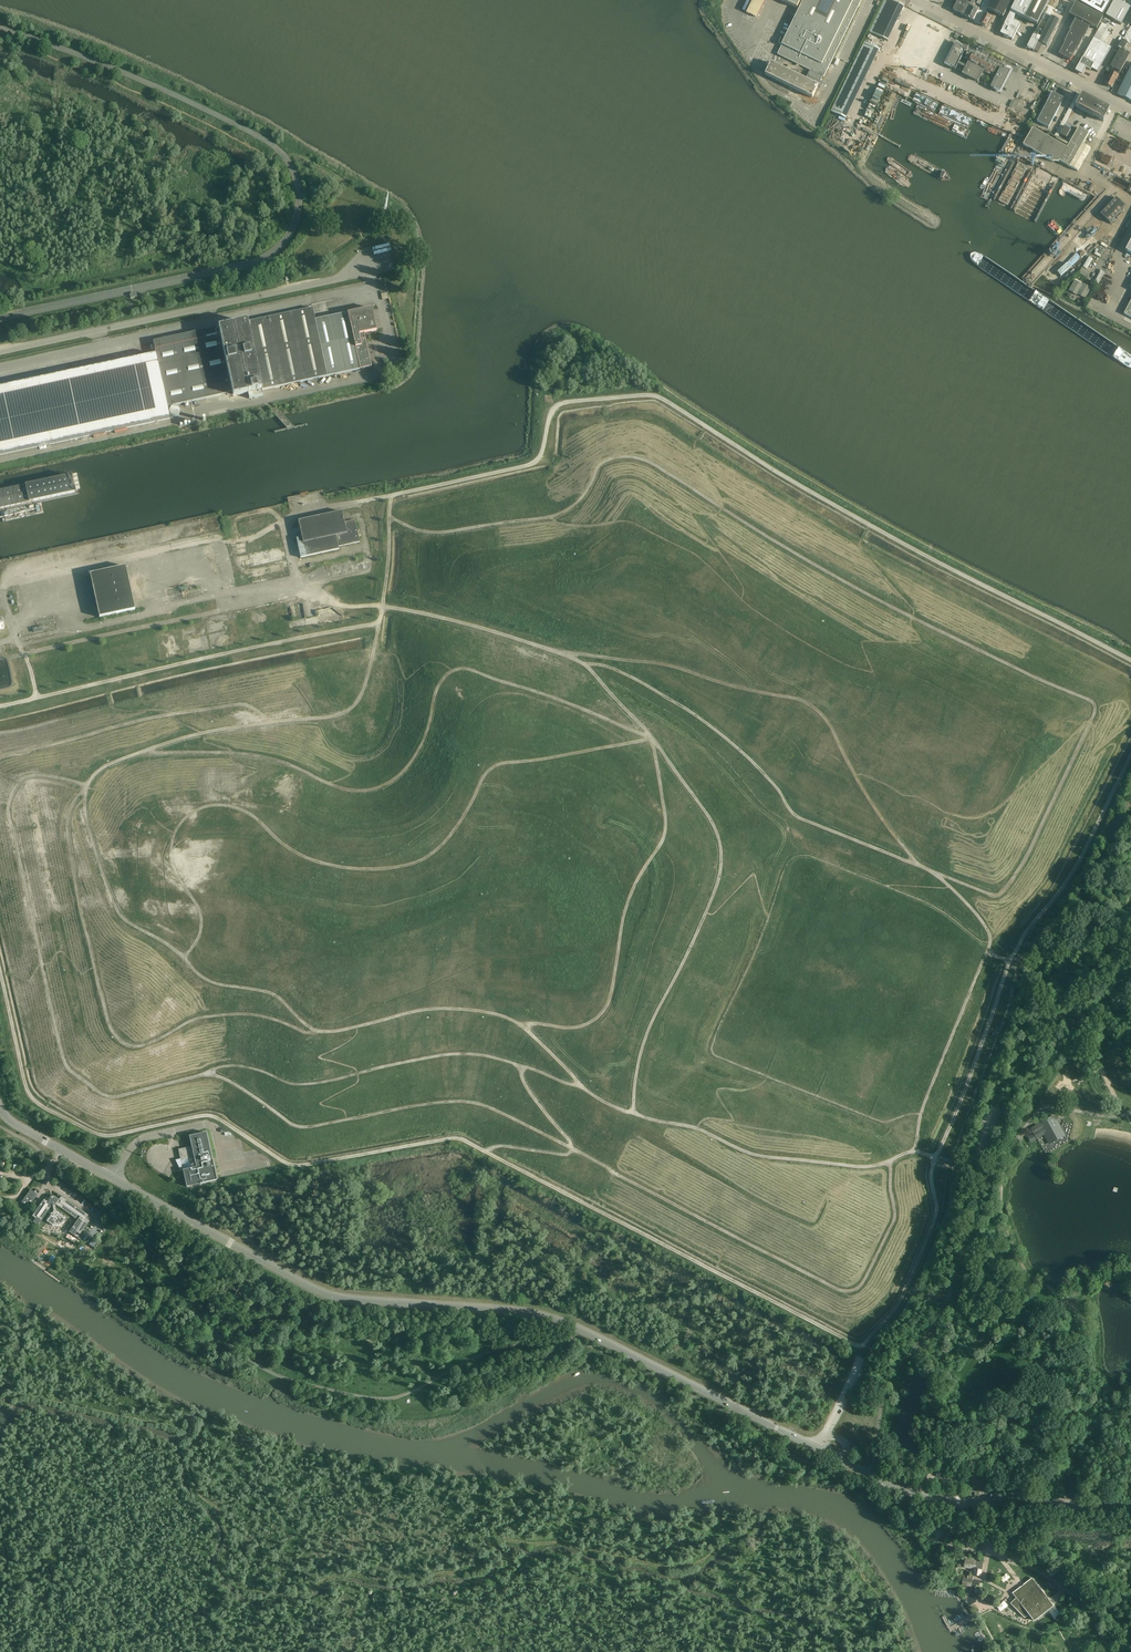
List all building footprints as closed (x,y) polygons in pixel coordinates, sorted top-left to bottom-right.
[(746,13),(755,17),(756,17),(764,0),(753,0),(746,13)] [(861,0),(803,0),(777,55),(809,70),(805,79),(770,62),(764,74),(812,97),(822,76),(824,77),(861,0)] [(869,32),(887,41),(904,6),(892,0),(885,0),(869,32)] [(962,0),(958,0),(953,11),(958,13),(958,14),(960,15),(960,14),(964,16),(970,4),(962,0)] [(969,7),(970,8),(965,17),(973,21),(978,11),(974,9),(976,4),(981,7),(984,0),(973,0),(969,7)] [(987,9),(1003,17),(1012,0),(992,0),(987,9)] [(1011,12),(1015,14),(1023,18),(1037,25),(1050,0),(1017,0),(1011,12)] [(1112,0),(1080,0),(1079,3),(1103,16),(1112,0)] [(1105,16),(1121,25),(1130,8),(1115,0),(1105,16)] [(1102,17),(1079,5),(1074,2),(1068,14),(1075,18),(1068,29),(1069,30),(1063,41),(1064,42),(1057,54),(1069,60),(1075,48),(1076,48),(1082,37),(1083,37),(1089,25),(1096,29),(1102,17)] [(1012,21),(1015,15),(1010,12),(1001,30),(1002,30),(1000,34),(1012,40),(1020,25),(1012,21)] [(991,16),(985,13),(980,24),(986,27),(990,17),(991,16)] [(1040,22),(1027,48),(1029,49),(1033,51),(1034,50),(1038,42),(1051,17),(1045,13),(1041,19),(1040,22)] [(1051,17),(1038,42),(1042,45),(1042,44),(1047,46),(1059,21),(1051,17)] [(932,27),(912,68),(921,72),(941,31),(932,27)] [(1130,29),(1124,39),(1123,41),(1118,49),(1119,49),(1110,67),(1120,73),(1130,54),(1124,51),(1128,43),(1129,44),(1130,41),(1130,29)] [(1079,64),(1075,71),(1082,75),(1086,68),(1090,70),(1091,69),(1097,72),(1111,48),(1103,44),(1094,38),(1093,38),(1083,58),(1079,64)] [(864,41),(830,111),(845,119),(880,48),(864,41)] [(1038,42),(1034,50),(1038,52),(1042,45),(1038,42)] [(962,48),(962,47),(956,44),(946,65),(952,68),(955,70),(965,50),(962,48)] [(989,62),(968,52),(964,59),(968,61),(967,63),(969,63),(963,74),(978,82),(983,71),(988,73),(989,71),(994,74),(997,66),(991,63),(992,62),(990,61),(989,62)] [(938,54),(934,62),(939,65),(943,56),(938,54)] [(1118,94),(1128,99),(1130,101),(1130,67),(1118,94)] [(1004,69),(1001,68),(992,86),(990,88),(992,88),(994,90),(994,89),(1000,92),(1011,71),(1004,69)] [(1119,76),(1111,72),(1105,85),(1111,88),(1115,80),(1117,81),(1119,76)] [(1062,98),(1052,93),(1037,122),(1048,128),(1063,101),(1062,100),(1062,98)] [(1110,110),(1082,95),(1075,107),(1103,122),(1110,110)] [(1089,134),(1079,128),(1067,148),(1033,129),(1023,146),(1053,162),(1058,163),(1059,161),(1077,172),(1091,149),(1084,145),(1086,141),(1085,140),(1089,134)] [(1110,223),(1125,206),(1116,198),(1100,215),(1110,223)] [(1082,268),(1079,273),(1087,278),(1091,273),(1082,268)] [(1082,285),(1074,280),(1068,291),(1077,296),(1078,294),(1085,299),(1091,288),(1083,283),(1082,285)] [(312,308),(306,309),(309,320),(315,319),(312,308)] [(365,339),(364,334),(376,331),(371,308),(348,313),(315,320),(318,334),(320,344),(327,376),(359,369),(360,369),(371,367),(365,339)] [(262,390),(327,376),(320,344),(314,345),(312,335),(309,320),(306,309),(233,325),(247,393),(249,399),(263,396),(262,390)] [(318,334),(315,320),(315,319),(309,320),(312,335),(318,334)] [(233,325),(218,328),(159,342),(160,348),(155,349),(156,355),(167,407),(232,393),(232,396),(247,393),(233,325)] [(318,334),(312,335),(314,345),(320,344),(318,334)] [(36,380),(0,388),(0,455),(170,419),(167,407),(156,355),(36,380)] [(169,411),(169,412),(169,413),(170,413),(170,414),(171,415),(171,416),(172,416),(172,417),(173,417),(174,417),(175,417),(176,417),(177,416),(178,416),(178,415),(179,415),(179,414),(179,413),(180,413),(180,412),(180,411),(180,410),(179,410),(179,409),(178,408),(177,407),(176,407),(175,407),(174,407),(173,407),(172,407),(171,408),(171,409),(170,409),(170,410),(170,411),(169,411)] [(0,490),(0,511),(79,493),(74,474),(0,490)] [(300,558),(306,557),(339,549),(338,547),(360,542),(355,520),(344,522),(342,512),(298,521),(302,537),(296,539),(300,558)] [(135,610),(125,567),(90,574),(99,618),(135,610)] [(1037,1138),(1044,1134),(1050,1143),(1064,1135),(1057,1123),(1054,1117),(1032,1129),(1037,1138)] [(178,1150),(180,1159),(181,1160),(180,1169),(181,1171),(183,1170),(186,1186),(200,1183),(200,1184),(204,1183),(216,1180),(206,1133),(189,1136),(192,1147),(178,1150)] [(22,1202),(22,1203),(29,1207),(37,1195),(40,1191),(37,1189),(36,1189),(34,1192),(30,1190),(26,1197),(22,1202)] [(92,1218),(58,1194),(56,1197),(54,1196),(52,1196),(51,1197),(50,1198),(46,1196),(30,1220),(43,1230),(48,1223),(49,1224),(52,1226),(56,1226),(59,1226),(62,1224),(64,1222),(67,1218),(68,1219),(71,1216),(76,1219),(77,1218),(78,1219),(69,1232),(78,1238),(92,1218)] [(981,1570),(982,1567),(982,1562),(965,1559),(964,1567),(974,1568),(981,1570)] [(972,1579),(964,1578),(963,1585),(971,1586),(972,1579)] [(1054,1606),(1044,1593),(1032,1578),(1013,1593),(1016,1598),(1010,1603),(1024,1618),(1029,1615),(1034,1622),(1054,1606)] [(1056,1587),(1048,1581),(1045,1584),(1054,1590),(1056,1587)]
